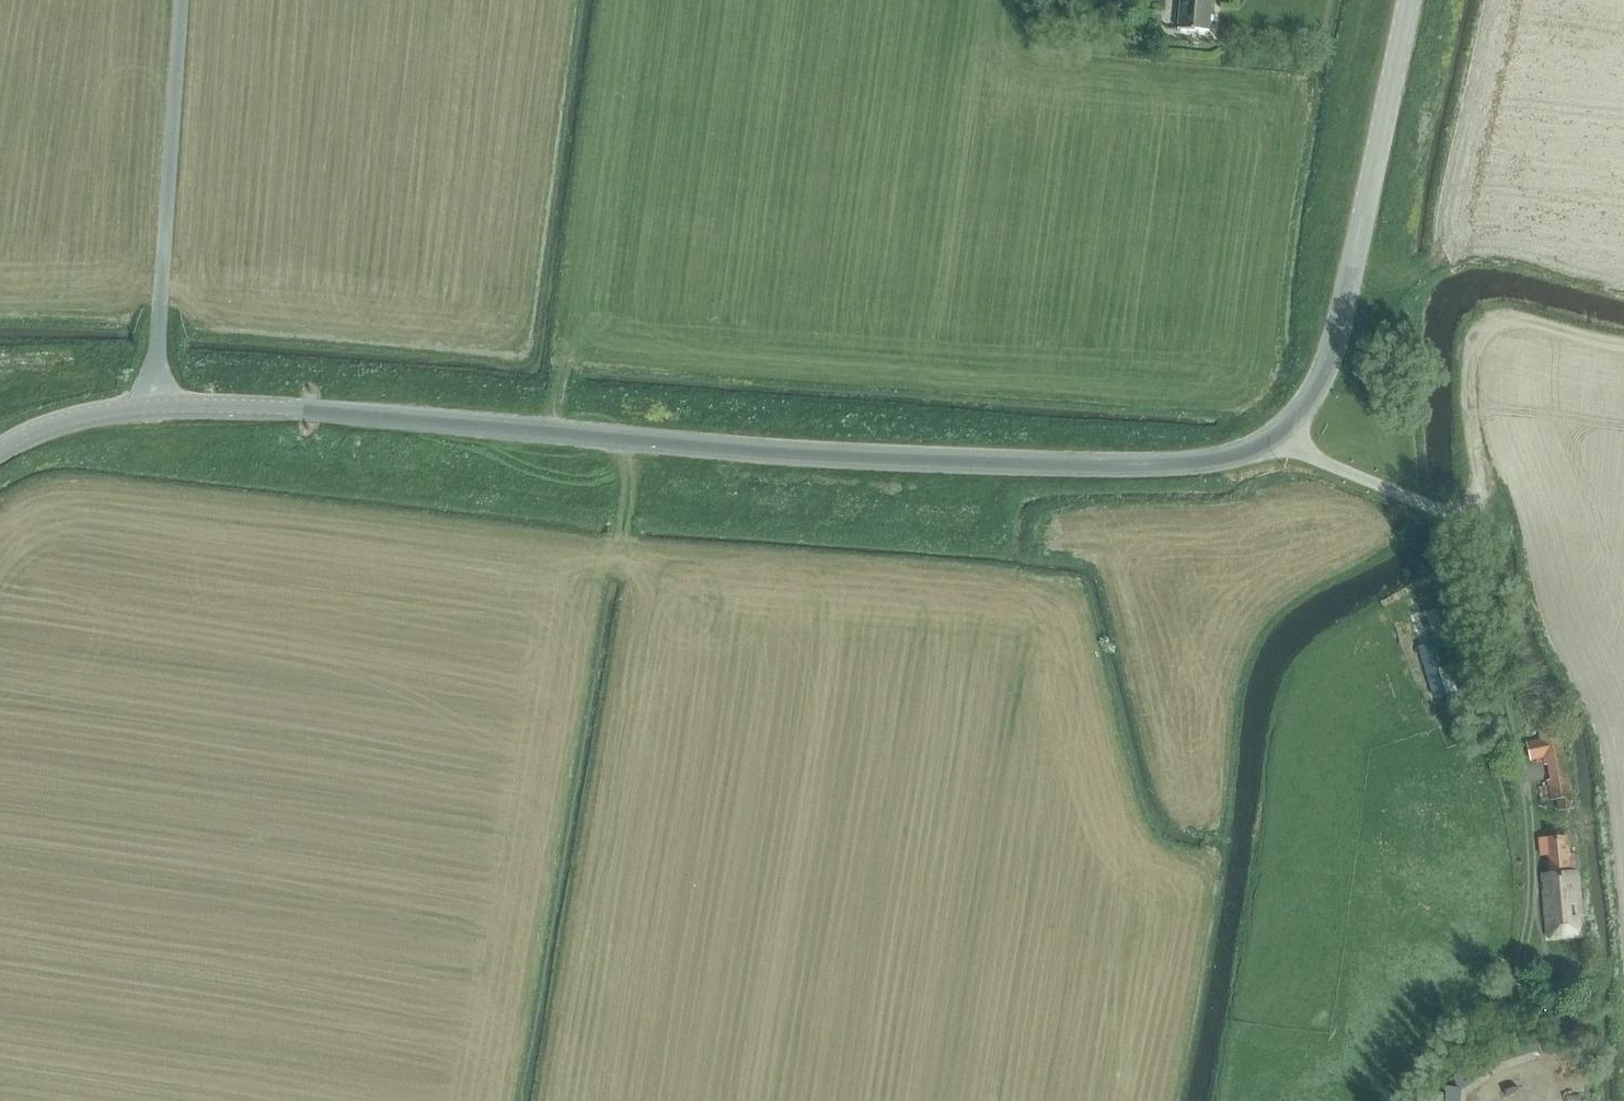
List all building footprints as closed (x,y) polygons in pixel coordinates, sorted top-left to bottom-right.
[(1179,29),(1209,31),(1212,0),(1182,0),(1179,29)] [(1419,646),(1434,697),(1457,690),(1441,640),(1419,646)] [(1562,807),(1575,804),(1557,728),(1540,732),(1542,741),(1529,744),(1532,757),(1545,754),(1555,797),(1560,796),(1562,807)] [(1543,874),(1549,936),(1582,934),(1576,871),(1569,872),(1566,838),(1541,840),(1542,854),(1550,853),(1552,873),(1543,874)] [(1492,1047),(1497,1061),(1529,1050),(1539,1047),(1535,1033),(1492,1047)] [(1453,1075),(1462,1087),(1464,1086),(1490,1066),(1497,1061),(1488,1049),(1458,1072),(1453,1075)] [(1460,1088),(1447,1086),(1445,1100),(1459,1100),(1460,1088)]
